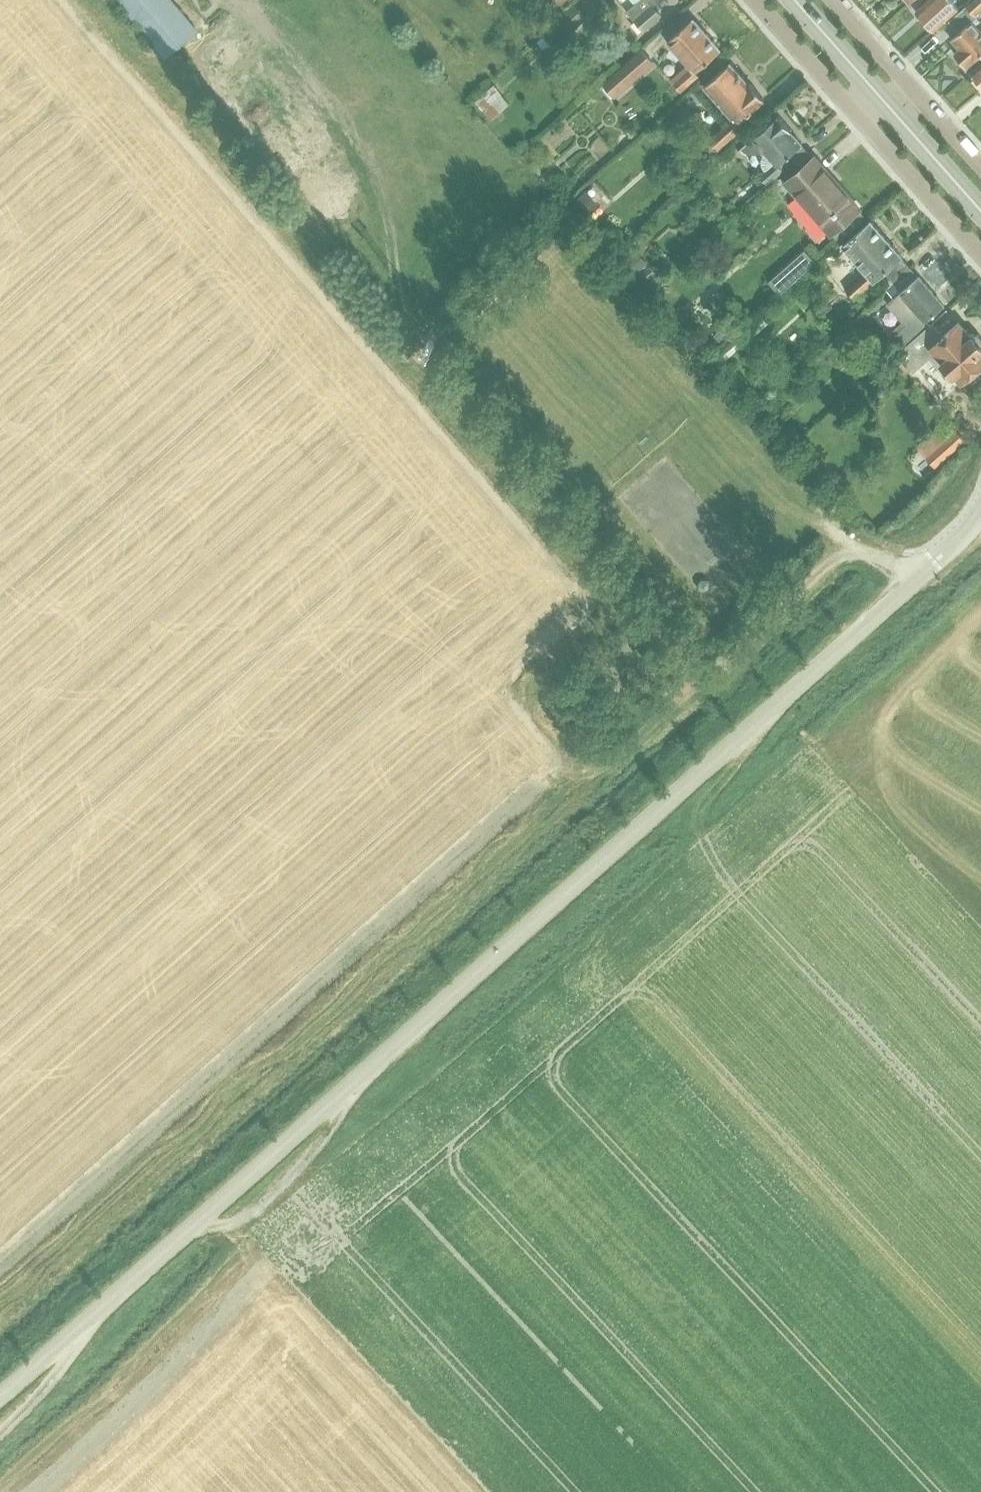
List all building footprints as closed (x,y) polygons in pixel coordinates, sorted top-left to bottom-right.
[(164,58),(197,31),(171,0),(115,0),(164,58)] [(564,9),(574,0),(557,0),(564,9)] [(916,10),(934,30),(958,8),(951,0),(927,0),(916,10)] [(949,22),(959,32),(951,39),(960,49),(955,53),(967,67),(980,54),(980,31),(980,32),(975,26),(980,21),(976,17),(978,16),(976,14),(980,10),(980,0),(974,0),(949,22)] [(587,18),(573,3),(542,32),(556,47),(587,18)] [(662,15),(653,5),(637,20),(645,30),(662,15)] [(697,70),(721,49),(696,18),(668,41),(690,68),(674,82),(681,91),(701,75),(697,70)] [(641,50),(604,85),(616,98),(653,62),(641,50)] [(739,122),(765,99),(751,82),(749,84),(732,63),(706,85),(734,118),(710,139),(718,149),(744,127),(739,122)] [(971,72),(980,83),(980,63),(971,72)] [(494,87),(474,102),(490,123),(510,108),(494,87)] [(779,114),(754,136),(765,148),(768,152),(763,156),(762,160),(762,166),(764,170),(761,173),(768,182),(783,169),(786,172),(809,152),(802,145),(803,144),(791,130),(792,129),(779,114)] [(830,234),(860,208),(816,157),(787,183),(830,234)] [(588,190),(574,203),(585,215),(599,202),(588,190)] [(871,222),(844,246),(867,272),(850,287),(857,295),(885,270),(895,282),(896,283),(912,268),(871,222)] [(635,248),(625,256),(637,271),(648,263),(635,248)] [(650,265),(639,274),(645,282),(656,273),(650,265)] [(895,282),(887,289),(894,298),(888,303),(905,323),(893,334),(904,346),(917,335),(916,335),(930,323),(927,319),(944,304),(912,268),(896,283),(895,282)] [(768,323),(761,315),(748,326),(755,334),(768,323)] [(916,335),(917,335),(904,346),(896,354),(913,373),(929,358),(949,380),(956,375),(962,382),(969,376),(974,376),(980,371),(980,336),(977,332),(971,332),(970,334),(959,322),(945,335),(933,321),(931,323),(930,323),(916,335)] [(726,326),(715,335),(721,342),(731,333),(726,326)] [(965,439),(956,430),(938,446),(946,456),(965,439)]
